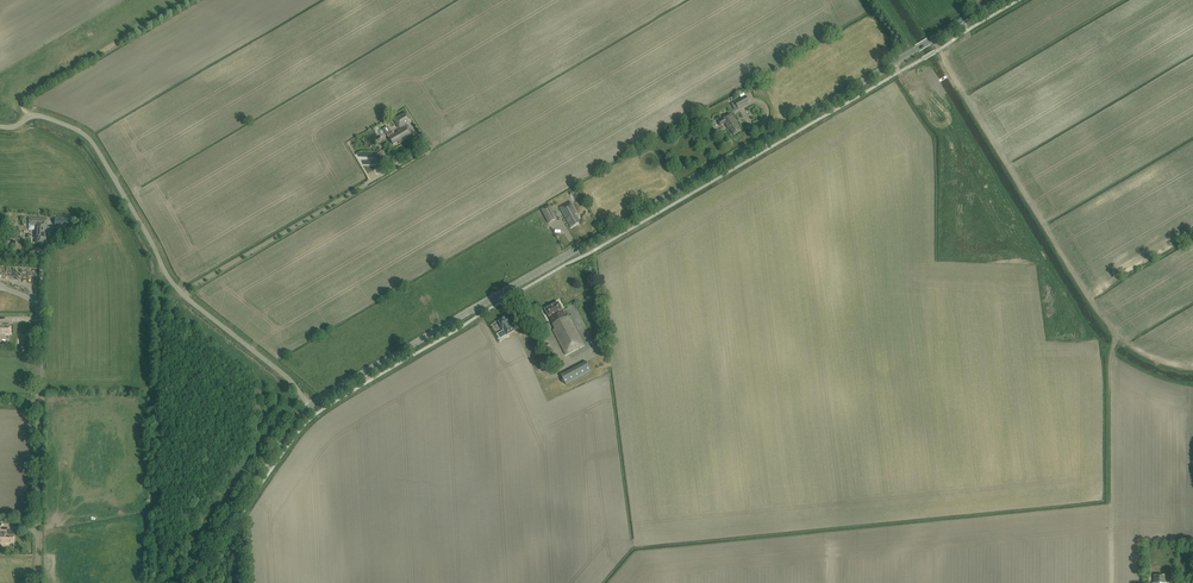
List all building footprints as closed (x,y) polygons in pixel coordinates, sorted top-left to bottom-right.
[(745,95),(739,99),(734,102),(739,110),(750,103),(745,95)] [(405,125),(412,121),(406,112),(393,120),(398,129),(402,126),(405,125)] [(734,135),(740,131),(735,122),(736,121),(732,114),(723,119),(720,121),(722,124),(725,123),(729,130),(730,129),(734,135)] [(407,126),(406,126),(405,125),(402,126),(403,127),(396,131),(397,133),(394,135),(392,132),(387,135),(389,138),(393,144),(398,141),(399,143),(413,134),(407,126)] [(385,158),(382,152),(376,155),(380,161),(385,158)] [(571,228),(579,223),(575,215),(576,214),(570,202),(560,207),(571,228)] [(557,219),(550,204),(541,209),(548,223),(557,219)] [(47,225),(47,219),(29,218),(28,230),(35,230),(35,243),(46,243),(47,225)] [(553,330),(566,355),(568,353),(583,345),(568,316),(566,317),(559,303),(545,310),(546,310),(555,329),(553,330)] [(518,329),(519,328),(523,326),(520,319),(517,315),(512,318),(518,329)] [(503,330),(507,335),(516,330),(513,324),(508,316),(498,322),(503,330)] [(0,324),(0,335),(1,335),(1,334),(11,334),(11,325),(2,325),(2,324),(0,324)] [(550,344),(546,346),(551,356),(555,354),(550,344)] [(587,363),(562,377),(566,385),(592,372),(587,363)] [(14,535),(7,535),(7,533),(0,533),(0,545),(9,545),(9,543),(14,543),(14,535)]
